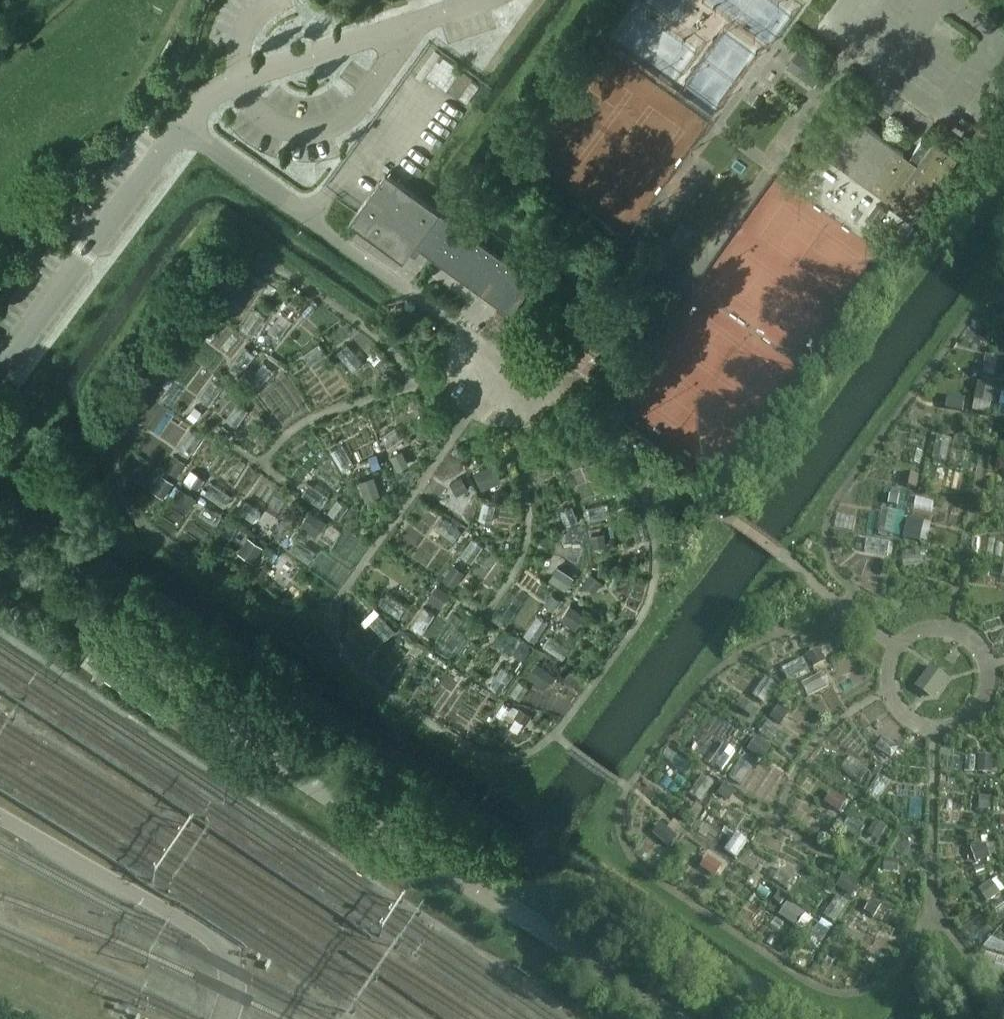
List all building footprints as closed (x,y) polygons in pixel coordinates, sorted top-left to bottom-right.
[(798,51),(787,67),(788,68),(814,86),(825,70),(798,51)] [(441,54),(426,75),(446,90),(447,89),(461,69),(441,54)] [(888,203),(897,209),(912,220),(958,156),(934,139),(929,147),(921,141),(909,157),(851,114),(850,115),(852,116),(830,145),(896,193),(888,203)] [(387,173),(357,212),(349,223),(403,262),(415,246),(432,258),(457,225),(387,173)] [(432,258),(441,264),(510,315),(535,282),(457,225),(432,258)] [(254,308),(241,328),(252,335),(265,316),(254,308)] [(282,312),(268,331),(278,339),(293,320),(282,312)] [(319,343),(302,354),(310,366),(326,354),(319,343)] [(347,344),(336,353),(352,371),(362,361),(347,344)] [(245,346),(230,365),(241,373),(255,354),(245,346)] [(985,356),(981,375),(994,378),(998,358),(985,356)] [(264,362),(248,379),(258,389),(274,371),(264,362)] [(212,379),(198,397),(209,405),(224,388),(212,379)] [(978,385),(975,400),(991,404),(994,388),(978,385)] [(951,397),(949,409),(961,411),(963,399),(951,397)] [(237,403),(225,419),(236,427),(248,410),(237,403)] [(195,406),(188,415),(194,420),(201,411),(195,406)] [(223,426),(219,432),(227,437),(231,431),(223,426)] [(394,427),(381,436),(389,447),(402,438),(394,427)] [(190,430),(177,449),(188,456),(201,437),(190,430)] [(937,438),(932,461),(945,463),(950,440),(937,438)] [(342,444),(330,451),(342,471),(353,464),(342,444)] [(403,451),(392,457),(396,466),(407,461),(403,451)] [(912,451),(910,464),(920,466),(922,453),(912,451)] [(380,465),(377,454),(369,457),(373,467),(380,465)] [(175,455),(166,468),(176,475),(185,462),(175,455)] [(490,468),(476,474),(482,488),(496,482),(490,468)] [(191,471),(185,480),(197,488),(203,479),(191,471)] [(904,474),(902,485),(915,488),(917,477),(904,474)] [(163,476),(156,486),(166,493),(173,483),(163,476)] [(373,476),(360,481),(366,498),(379,494),(373,476)] [(462,477),(451,483),(457,493),(468,487),(462,477)] [(212,483),(204,494),(224,507),(231,496),(212,483)] [(309,483),(301,494),(320,508),(328,497),(309,483)] [(196,498),(180,488),(173,498),(189,509),(196,498)] [(891,495),(890,503),(897,505),(899,497),(891,495)] [(337,499),(327,512),(339,520),(348,507),(337,499)] [(246,500),(239,511),(254,520),(261,510),(246,500)] [(483,501),(479,519),(491,522),(495,504),(483,501)] [(607,503),(585,508),(588,521),(611,516),(607,503)] [(204,505),(198,515),(215,525),(221,516),(204,505)] [(572,506),(559,511),(565,525),(578,521),(572,506)] [(882,509),(878,533),(891,535),(895,512),(882,509)] [(309,511),(301,524),(314,532),(322,519),(309,511)] [(442,517),(434,528),(453,541),(461,530),(442,517)] [(918,541),(921,523),(908,520),(904,538),(918,541)] [(616,525),(608,527),(610,537),(618,535),(616,525)] [(604,533),(592,535),(594,546),(602,545),(605,541),(604,533)] [(248,539),(242,549),(255,557),(261,547),(248,539)] [(296,539),(288,550),(308,563),(315,551),(296,539)] [(472,539),(460,555),(470,563),(482,547),(472,539)] [(866,539),(864,553),(887,557),(889,544),(866,539)] [(925,552),(902,554),(903,568),(926,566),(925,552)] [(277,556),(266,572),(280,581),(291,564),(277,555),(277,556)] [(453,565),(443,578),(454,586),(463,572),(453,565)] [(558,566),(550,578),(566,588),(574,577),(558,566)] [(592,574),(585,584),(592,589),(597,588),(601,581),(592,574)] [(611,576),(609,585),(616,587),(618,577),(611,576)] [(438,585),(428,599),(438,605),(447,591),(438,585)] [(387,593),(379,603),(398,617),(406,606),(387,593)] [(551,593),(544,603),(553,610),(560,599),(551,593)] [(570,605),(562,618),(572,625),(580,612),(570,605)] [(423,607),(410,627),(421,634),(434,614),(423,607)] [(378,613),(369,623),(385,639),(394,630),(378,613)] [(537,615),(524,635),(534,642),(547,622),(537,615)] [(550,635),(543,646),(562,659),(570,648),(550,635)] [(525,646),(518,655),(523,658),(530,649),(525,646)] [(819,653),(809,658),(814,668),(824,664),(819,653)] [(802,660),(782,670),(787,682),(809,672),(802,660)] [(538,663),(529,675),(541,684),(550,672),(538,663)] [(503,667),(489,686),(500,693),(513,674),(503,667)] [(936,695),(948,679),(932,667),(920,683),(921,690),(929,696),(936,695)] [(823,675),(802,685),(807,696),(829,686),(823,675)] [(519,679),(509,692),(516,696),(526,683),(519,679)] [(766,679),(753,697),(764,705),(777,687),(766,679)] [(504,702),(496,714),(503,719),(511,707),(504,702)] [(744,704),(739,710),(749,717),(754,711),(744,704)] [(520,708),(516,715),(526,721),(530,714),(520,708)] [(779,709),(772,719),(780,724),(787,715),(779,709)] [(768,723),(760,734),(770,741),(778,730),(768,723)] [(883,738),(876,749),(891,759),(898,749),(883,738)] [(755,740),(748,750),(758,757),(765,747),(755,740)] [(724,744),(711,764),(722,771),(735,752),(724,744)] [(965,757),(964,772),(974,773),(975,758),(965,757)] [(850,758),(842,769),(860,783),(868,772),(850,758)] [(741,762),(729,778),(740,786),(752,769),(741,762)] [(980,762),(979,773),(990,774),(991,763),(980,762)] [(879,776),(866,796),(878,803),(890,784),(879,776)] [(702,777),(689,796),(700,803),(713,784),(702,777)] [(724,786),(718,795),(724,799),(730,790),(724,786)] [(837,796),(830,806),(840,813),(847,803),(837,796)] [(989,798),(981,798),(980,811),(989,811),(989,798)] [(683,811),(678,818),(685,823),(690,816),(683,811)] [(849,818),(842,829),(857,839),(865,828),(849,818)] [(876,822),(870,832),(879,838),(885,829),(876,822)] [(665,829),(657,838),(668,847),(676,838),(665,829)] [(736,835),(725,851),(736,859),(747,842),(736,835)] [(985,846),(974,850),(978,862),(989,858),(985,846)] [(893,872),(894,861),(885,860),(884,871),(893,872)] [(712,861),(705,871),(715,877),(721,868),(712,861)] [(984,866),(974,869),(976,876),(986,872),(984,866)] [(781,870),(773,881),(787,890),(794,878),(781,870)] [(848,880),(842,890),(851,896),(858,886),(848,880)] [(991,883),(979,891),(987,903),(999,895),(991,883)] [(837,897),(824,916),(835,924),(848,905),(837,897)] [(871,902),(865,911),(874,917),(880,908),(871,902)] [(992,908),(997,916),(1003,911),(1003,906),(1001,902),(992,908)] [(802,913),(788,903),(779,917),(793,926),(802,913)] [(819,925),(811,937),(821,943),(828,932),(819,925)]
